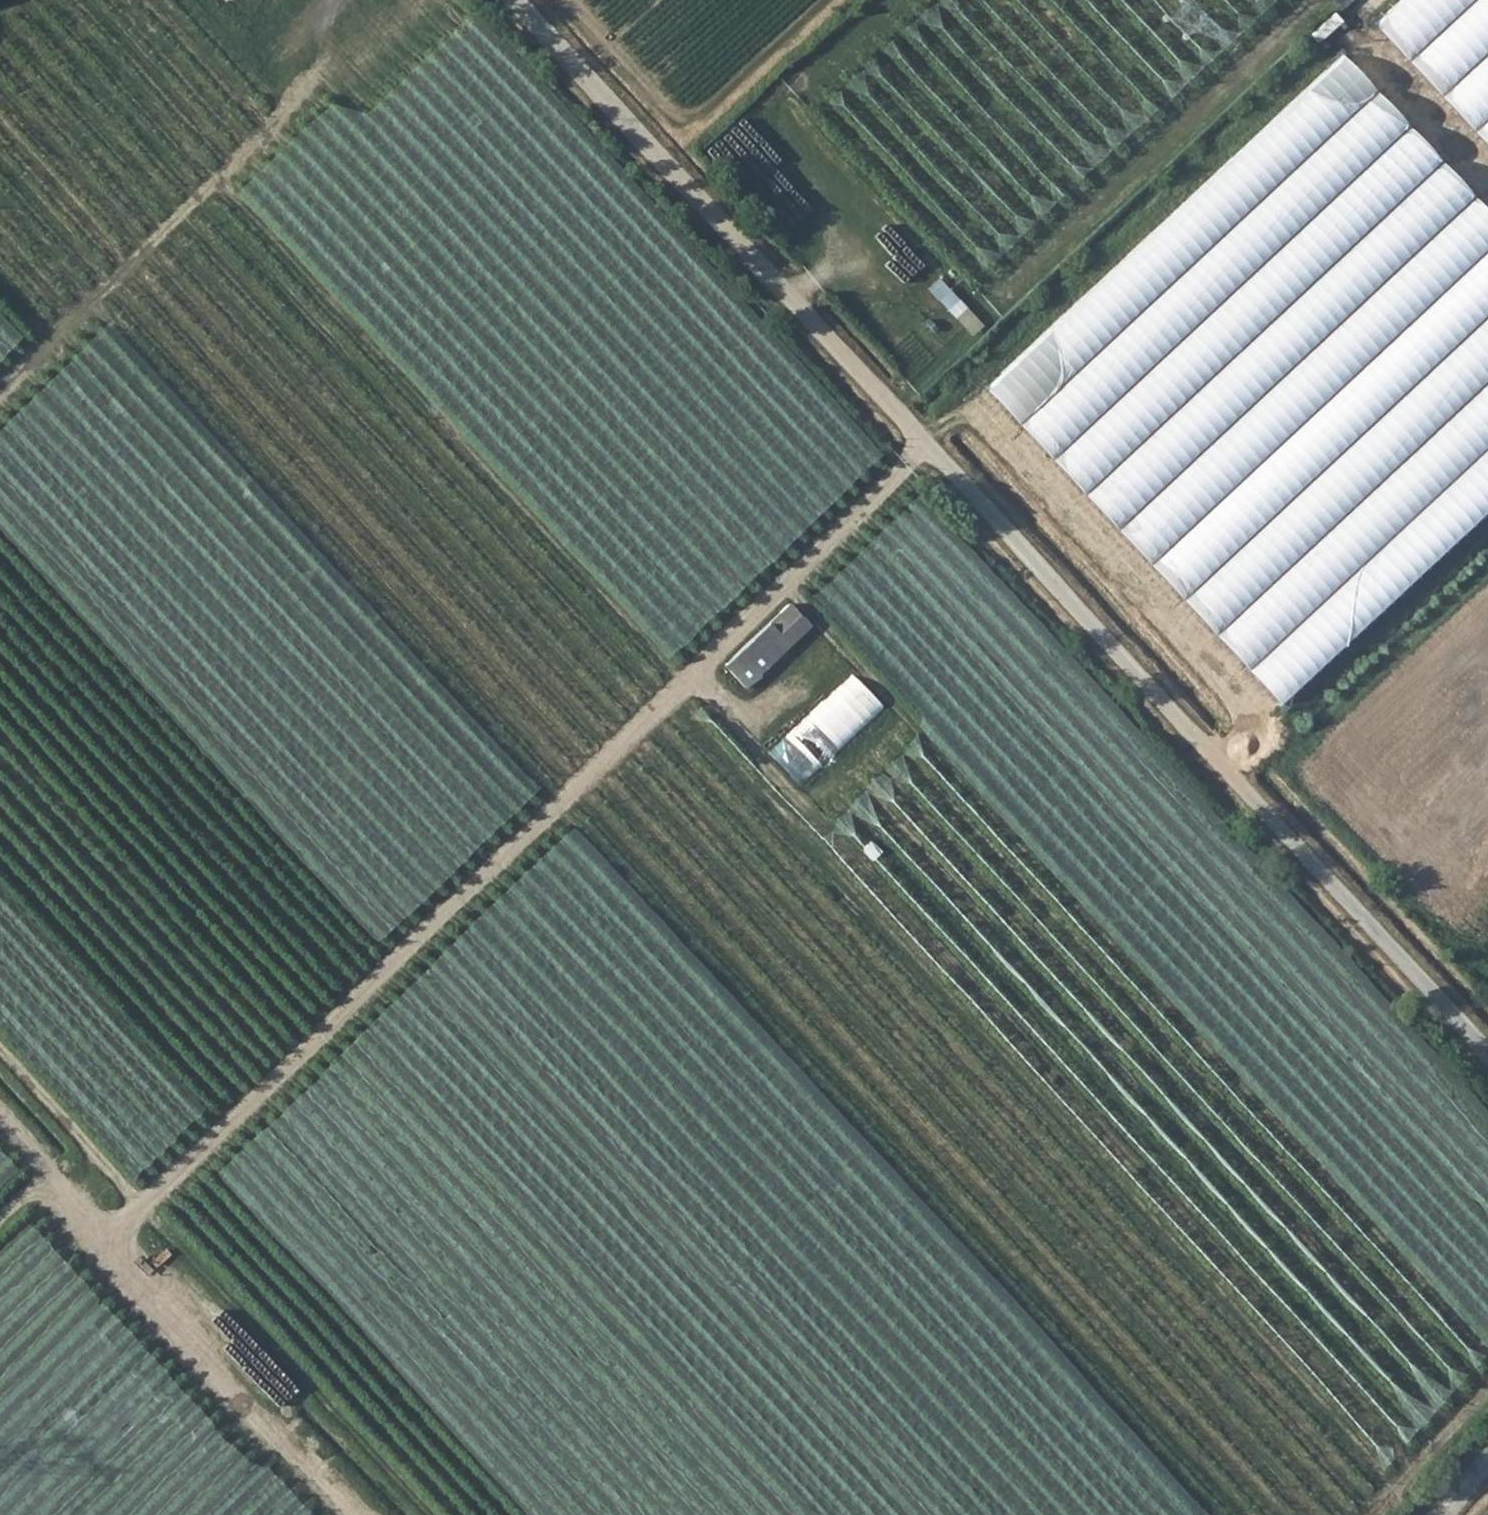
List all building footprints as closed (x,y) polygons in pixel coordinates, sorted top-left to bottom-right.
[(1376,23),(1487,145),(1487,0),(1401,0),(1376,23)] [(985,390),(1275,707),(1487,519),(1487,210),(1341,56),(985,390)] [(810,625),(789,604),(724,666),(745,688),(810,625)] [(893,702),(859,667),(768,751),(802,787),(893,702)]
